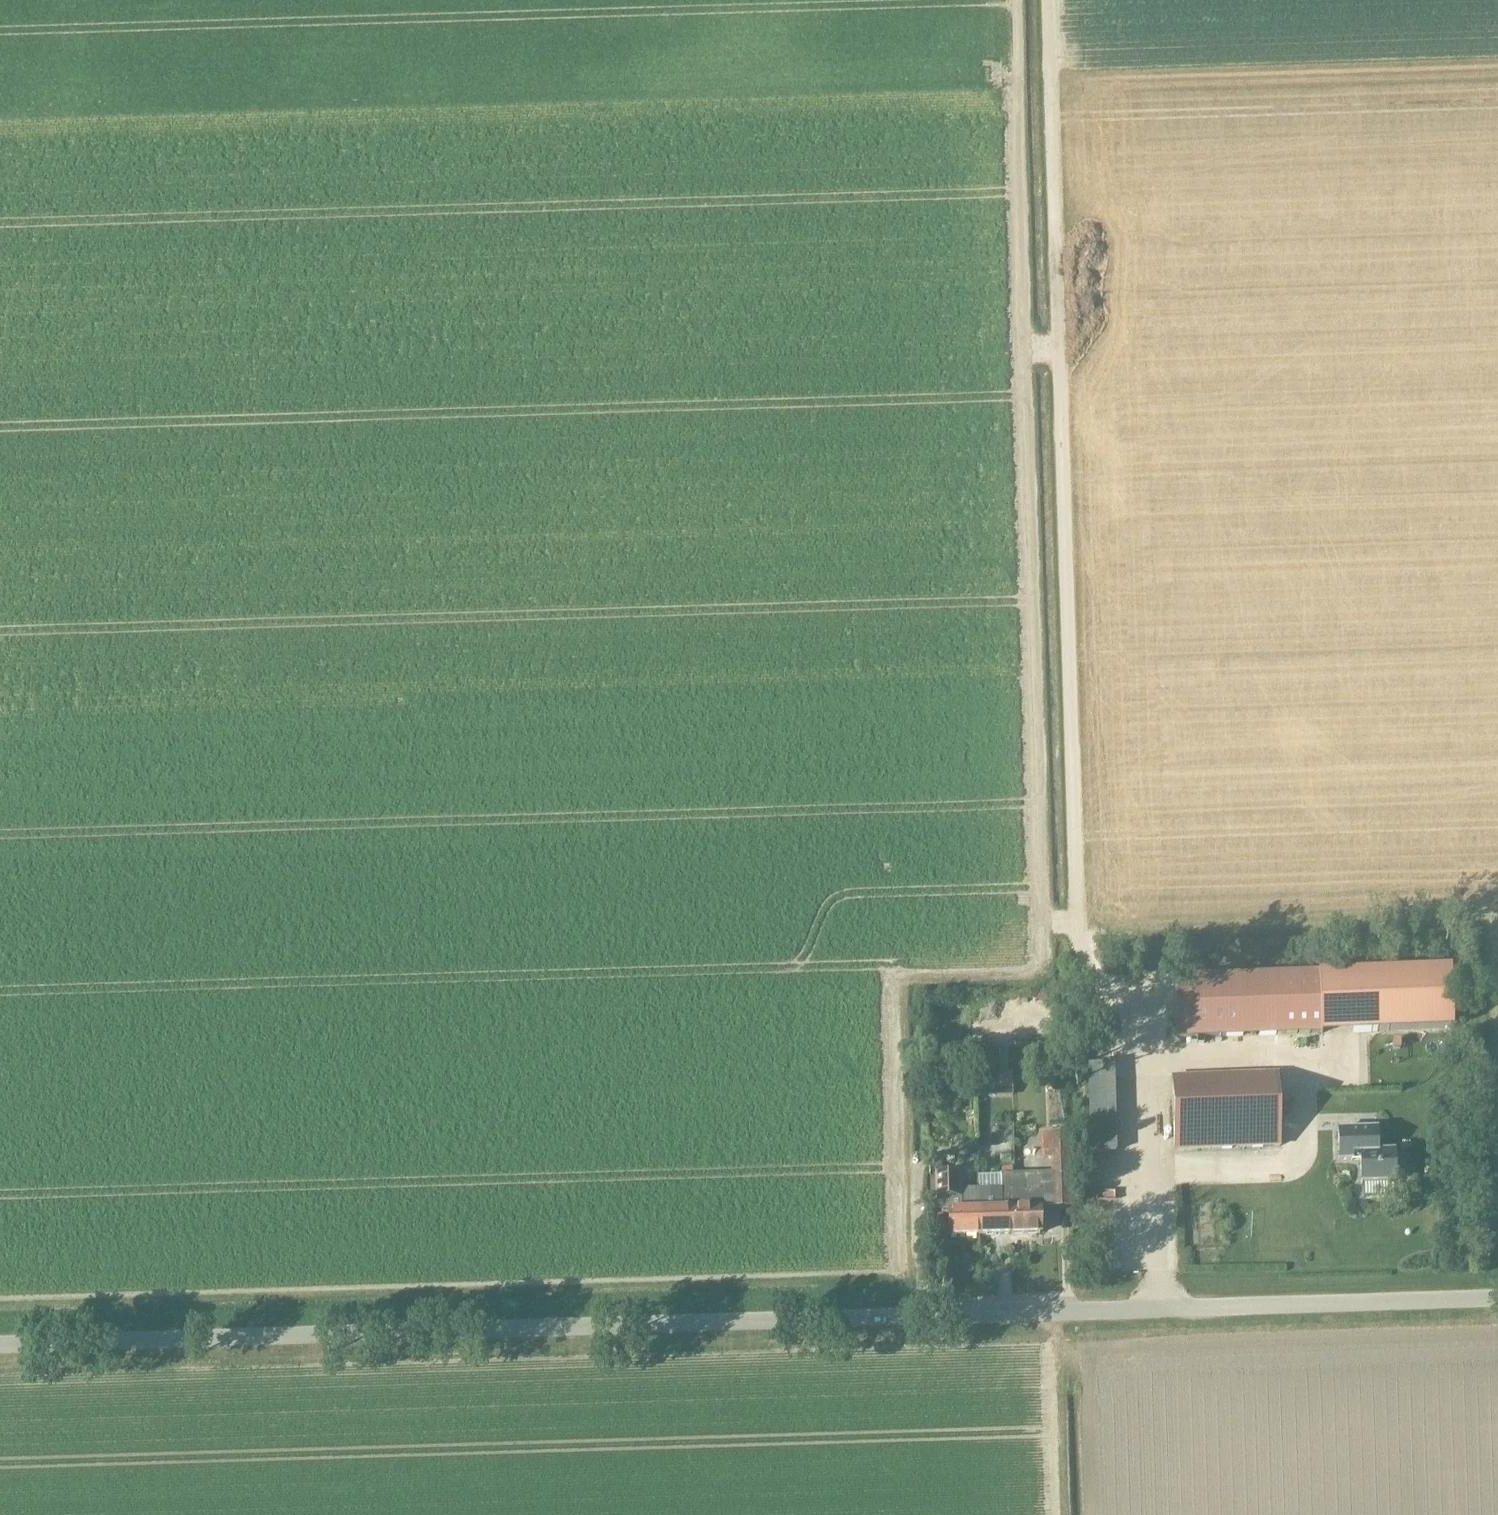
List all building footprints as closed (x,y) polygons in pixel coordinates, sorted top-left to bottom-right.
[(1457,968),(1324,972),(1326,1033),(1459,1028),(1457,968)] [(1173,977),(1175,1037),(1326,1033),(1324,972),(1173,977)] [(1123,1102),(1124,1055),(1103,1054),(1102,1102),(1123,1102)] [(1173,1149),(1279,1146),(1276,1073),(1171,1077),(1173,1149)] [(1128,1096),(1129,1113),(1140,1113),(1139,1095),(1128,1096)] [(1394,1181),(1393,1151),(1377,1152),(1376,1128),(1337,1129),(1338,1158),(1359,1158),(1359,1182),(1394,1181)] [(1132,1166),(1112,1169),(1113,1179),(1134,1176),(1132,1166)] [(1009,1234),(1044,1233),(1043,1208),(1070,1207),(1069,1172),(1014,1174),(1015,1185),(1001,1185),(1001,1196),(1008,1196),(1009,1234)] [(978,1188),(959,1189),(959,1174),(936,1174),(936,1198),(948,1198),(949,1236),(979,1235),(978,1188)] [(1001,1185),(1015,1185),(1014,1174),(1001,1174),(1001,1183),(978,1183),(978,1188),(979,1235),(1009,1234),(1008,1196),(1001,1196),(1001,1185)]
